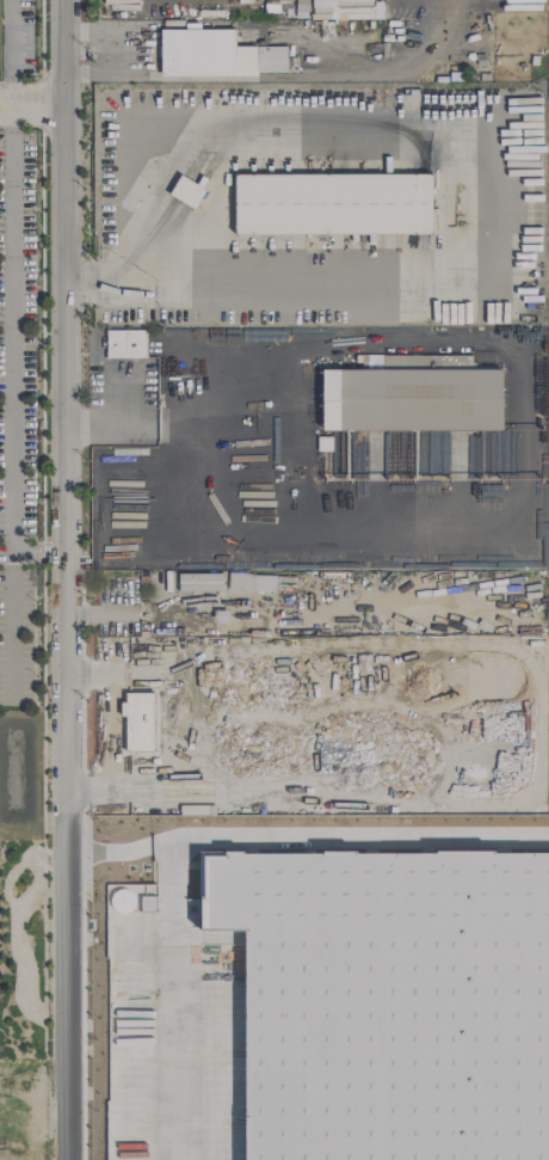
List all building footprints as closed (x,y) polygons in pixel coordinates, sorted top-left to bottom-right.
[(283,16),(306,17),(306,0),(284,0),(283,16)] [(234,30),(160,30),(160,76),(285,75),(285,47),(234,47),(234,30)] [(431,234),(430,174),(233,176),(234,236),(431,234)] [(145,330),(105,330),(106,359),(145,359),(145,330)] [(321,431),(501,431),(501,369),(471,369),(471,356),(368,356),(368,369),(321,369),(321,431)] [(177,592),(222,592),(222,574),(177,574),(177,592)] [(201,859),(548,853),(548,1159),(244,1159),(239,927),(204,926),(201,859)]
